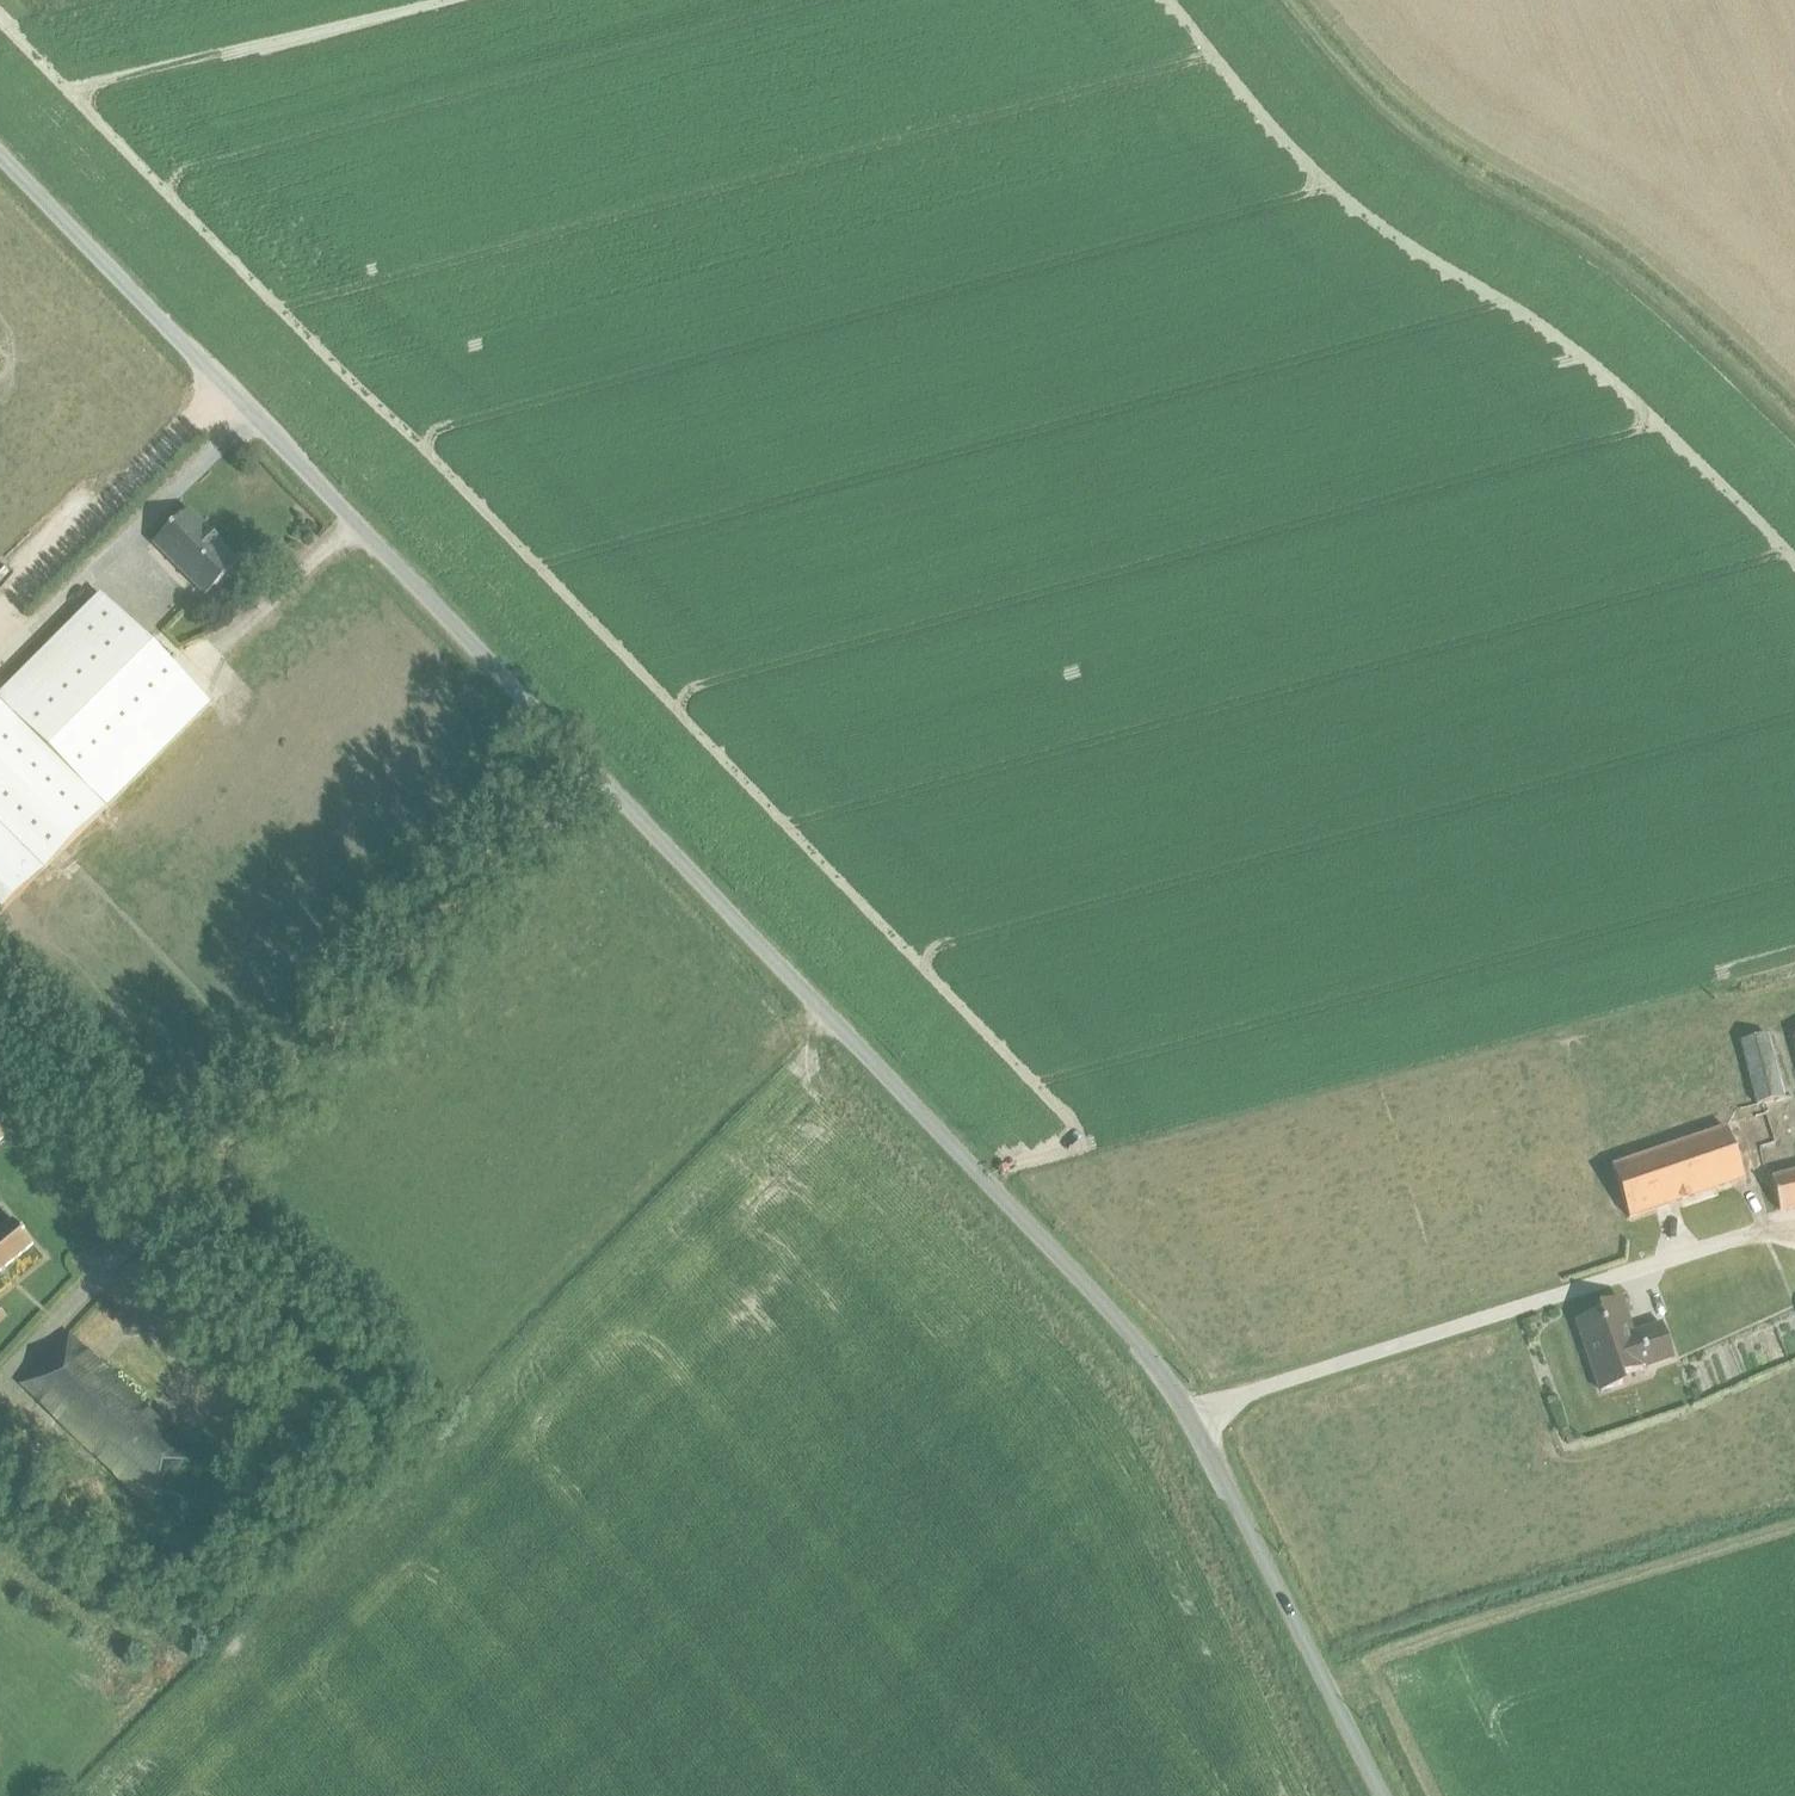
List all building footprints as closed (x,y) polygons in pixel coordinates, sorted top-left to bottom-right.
[(188,511),(154,545),(206,598),(240,564),(218,542),(220,541),(211,533),(210,534),(188,511)] [(101,594),(0,694),(0,915),(211,706),(101,594)] [(1788,1092),(1775,1040),(1753,1045),(1766,1097),(1788,1092)] [(17,1128),(12,1123),(7,1127),(0,1118),(0,1142),(17,1128)] [(1742,1180),(1730,1140),(1629,1173),(1642,1213),(1742,1180)] [(1790,1206),(1794,1204),(1794,1177),(1783,1179),(1790,1206)] [(35,1246),(14,1221),(0,1232),(0,1274),(35,1246)] [(1623,1298),(1587,1310),(1614,1388),(1682,1365),(1673,1338),(1641,1349),(1623,1298)] [(71,1334),(21,1386),(153,1511),(203,1459),(71,1334)]
